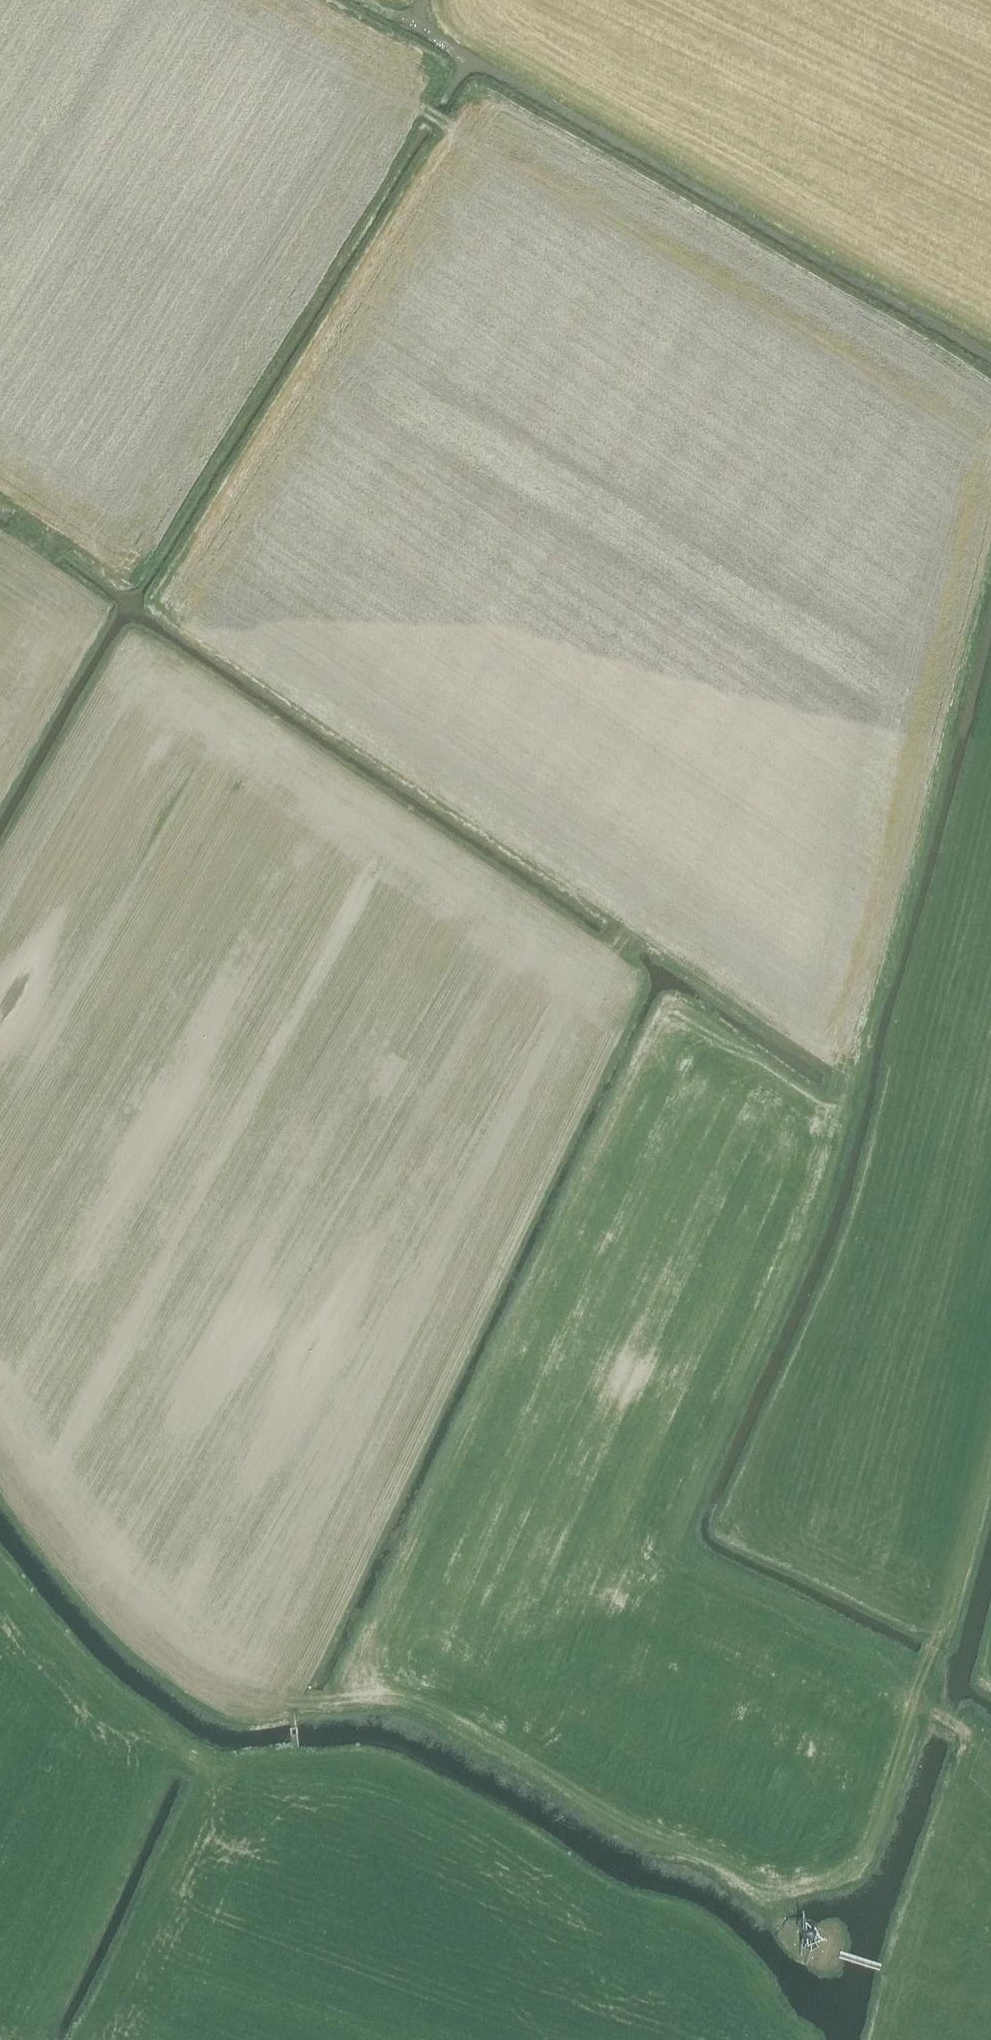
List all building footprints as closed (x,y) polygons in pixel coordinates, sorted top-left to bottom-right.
[(818,1949),(819,1940),(816,1933),(809,1932),(802,1936),(800,1944),(804,1951),(811,1953),(818,1949)]
